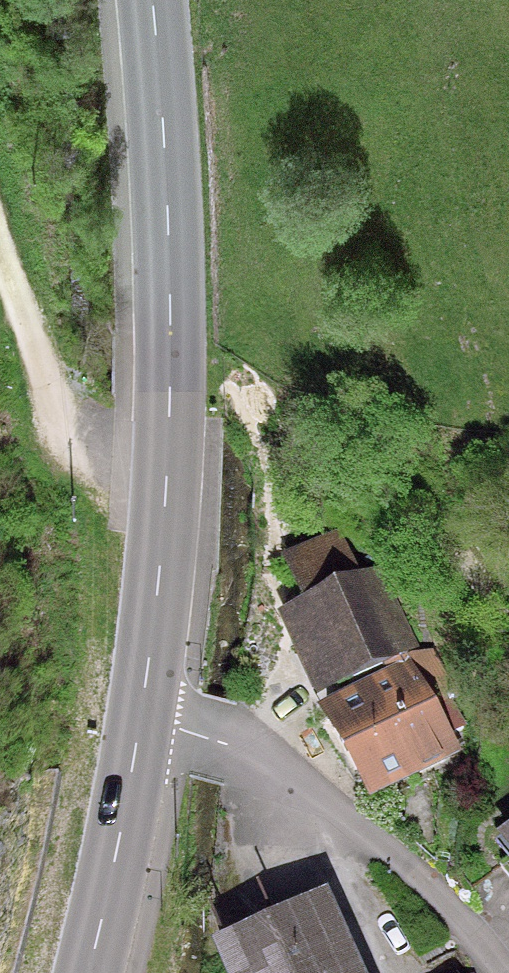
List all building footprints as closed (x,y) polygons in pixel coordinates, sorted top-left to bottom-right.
[(379,570),(292,608),(370,786),(457,749),(379,570)] [(220,937),(235,972),(363,972),(327,891),(220,937)]
